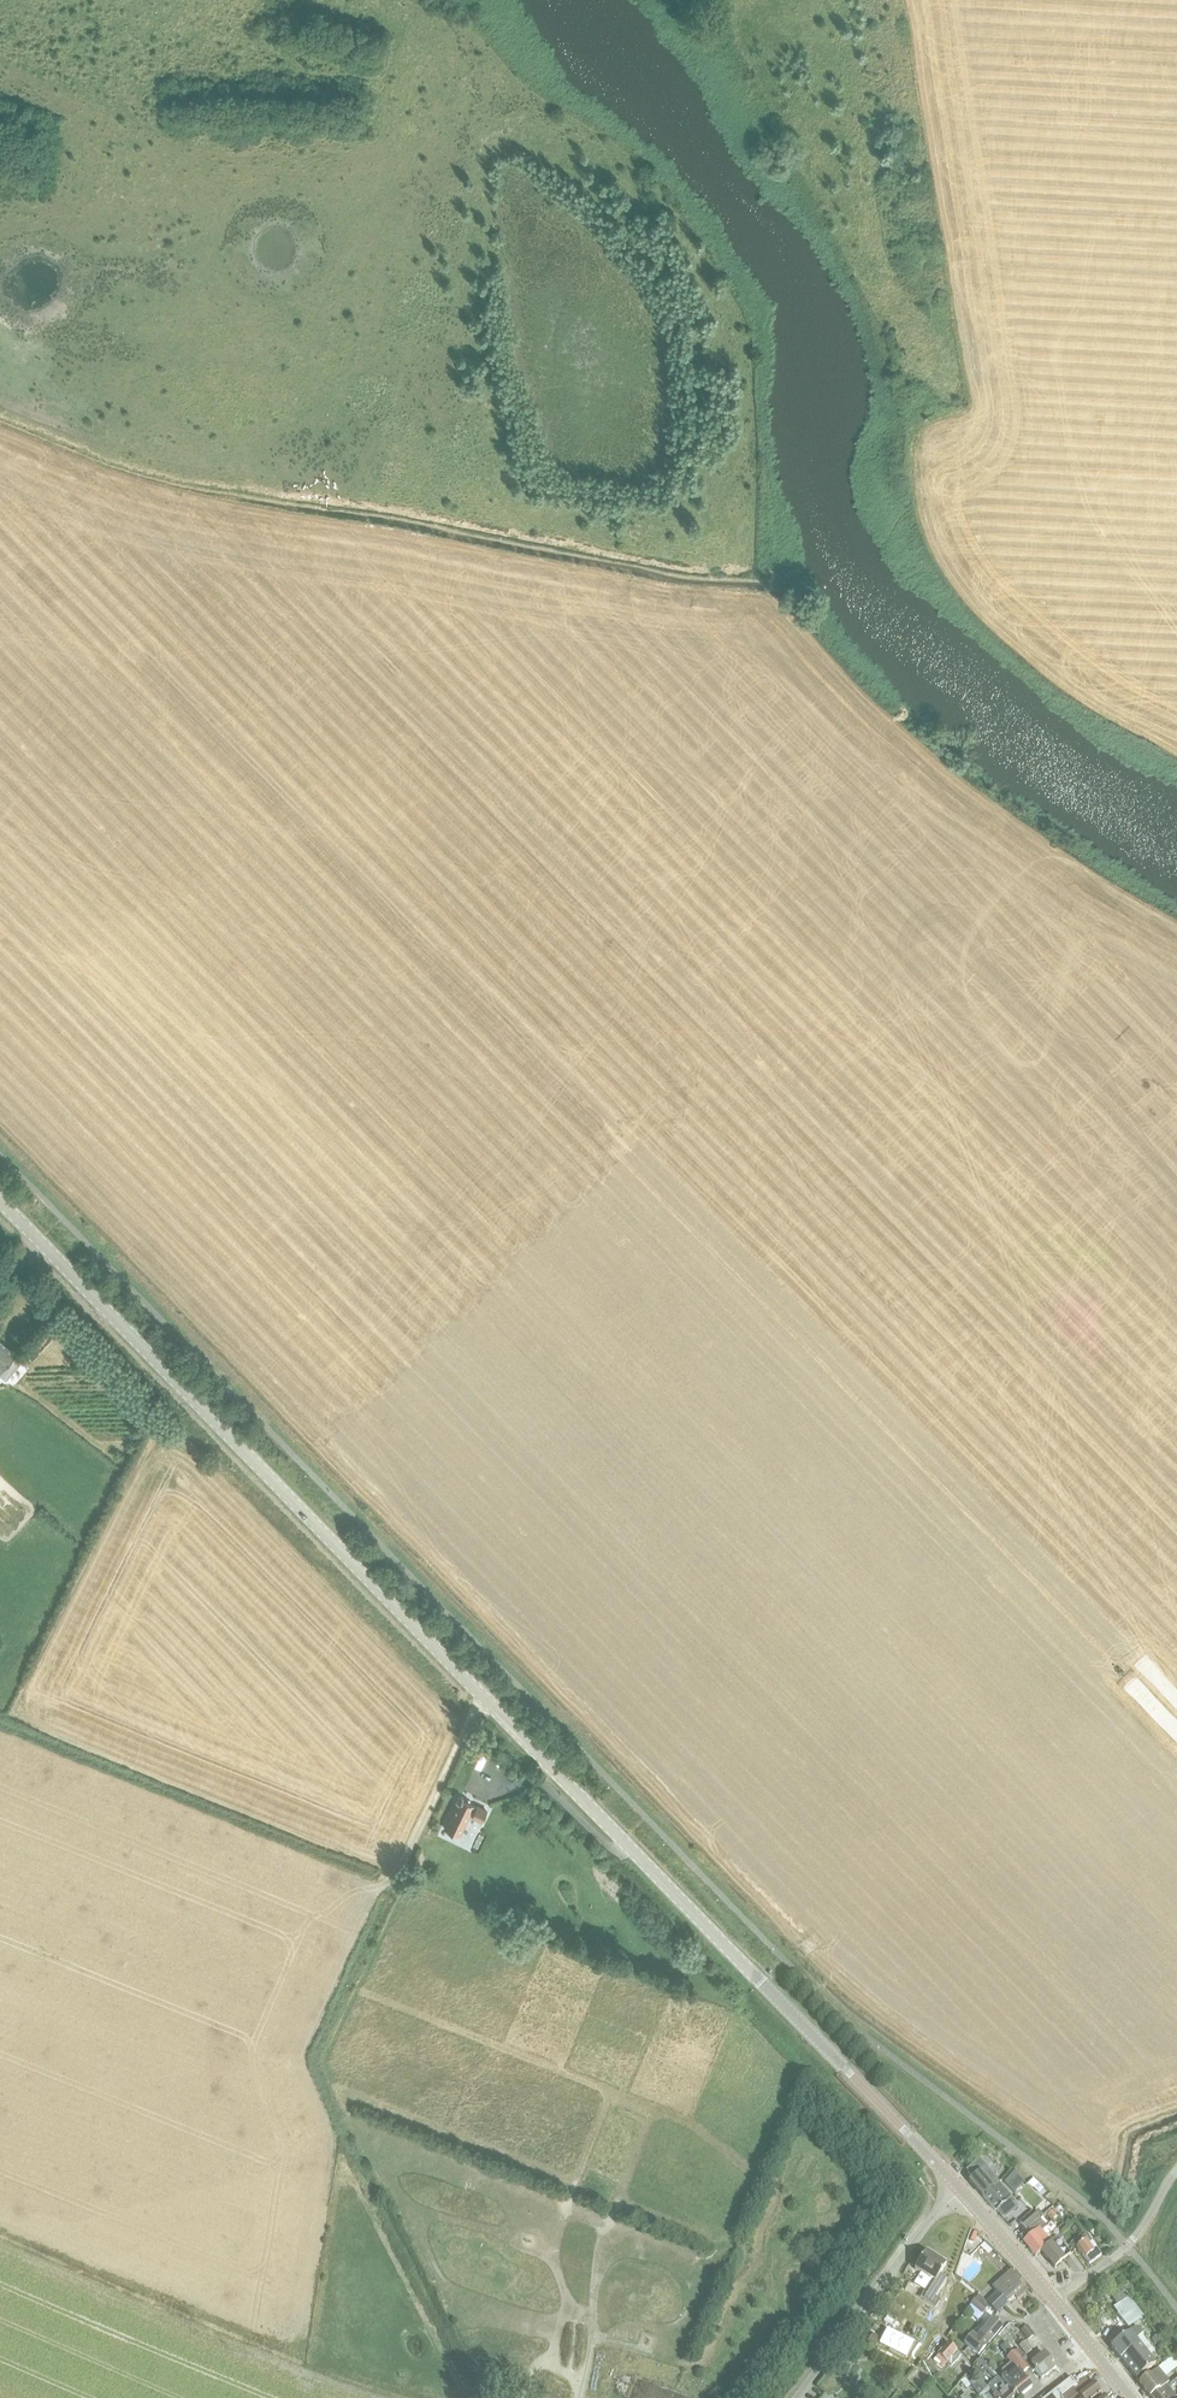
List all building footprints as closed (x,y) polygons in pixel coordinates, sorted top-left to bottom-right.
[(16,1354),(0,1340),(0,1375),(3,1371),(2,1370),(16,1354)] [(489,1751),(478,1745),(470,1763),(481,1768),(489,1751)] [(470,1814),(473,1815),(472,1816),(482,1821),(487,1811),(464,1799),(464,1798),(462,1795),(458,1795),(457,1799),(458,1801),(455,1808),(452,1808),(450,1812),(452,1815),(445,1829),(459,1836),(470,1814)] [(970,2184),(984,2200),(994,2190),(999,2185),(978,2162),(965,2173),(972,2181),(970,2184)] [(1012,2171),(1006,2177),(1002,2181),(1008,2187),(1018,2177),(1012,2171)] [(1042,2179),(1036,2184),(1042,2190),(1047,2185),(1042,2179)] [(999,2185),(994,2190),(984,2200),(997,2214),(1000,2211),(1004,2216),(1016,2205),(999,2185)] [(1032,2212),(1018,2224),(1025,2232),(1039,2220),(1032,2212)] [(1019,2238),(1018,2238),(1033,2255),(1035,2258),(1041,2253),(1051,2243),(1050,2243),(1038,2229),(1044,2224),(1039,2219),(1039,2220),(1025,2232),(1019,2238)] [(1074,2224),(1069,2227),(1075,2234),(1079,2231),(1074,2224)] [(1078,2247),(1092,2263),(1104,2253),(1087,2233),(1079,2240),(1082,2244),(1078,2247)] [(1051,2243),(1041,2253),(1055,2268),(1061,2263),(1062,2262),(1063,2261),(1064,2260),(1069,2256),(1069,2255),(1071,2254),(1059,2242),(1063,2238),(1060,2235),(1056,2239),(1056,2238),(1050,2243),(1051,2243)] [(915,2270),(935,2282),(924,2300),(935,2308),(940,2301),(935,2298),(946,2279),(940,2275),(947,2265),(926,2252),(915,2270)] [(998,2294),(987,2304),(996,2314),(1003,2308),(1002,2307),(1015,2295),(1018,2298),(1023,2293),(1021,2290),(1026,2285),(1013,2272),(1008,2277),(1007,2276),(993,2289),(998,2294)] [(1119,2301),(1129,2293),(1126,2289),(1115,2297),(1119,2301)] [(971,2304),(983,2314),(988,2307),(977,2298),(971,2304)] [(1113,2308),(1128,2327),(1140,2318),(1125,2299),(1113,2308)] [(989,2343),(1003,2327),(994,2319),(977,2339),(972,2335),(965,2343),(979,2356),(986,2347),(989,2343)] [(1022,2330),(1028,2340),(1034,2335),(1028,2326),(1022,2330)] [(890,2327),(883,2340),(905,2353),(912,2340),(890,2327)] [(1134,2328),(1111,2347),(1138,2382),(1155,2369),(1153,2366),(1156,2364),(1136,2339),(1143,2334),(1139,2328),(1134,2328)] [(1067,2332),(1059,2338),(1064,2344),(1072,2337),(1067,2332)] [(1019,2346),(1026,2354),(1032,2350),(1025,2341),(1019,2346)] [(951,2367),(962,2355),(949,2344),(934,2361),(942,2368),(946,2363),(951,2367)] [(1019,2348),(1015,2351),(1016,2352),(1029,2368),(1033,2372),(1035,2371),(1042,2379),(1056,2368),(1044,2353),(1032,2363),(1019,2348)] [(1002,2380),(1017,2397),(1021,2397),(1033,2388),(1022,2374),(1029,2368),(1016,2352),(1008,2359),(1018,2370),(1009,2377),(1007,2375),(1002,2379),(1002,2380)] [(1138,2382),(1150,2397),(1169,2382),(1165,2377),(1176,2368),(1176,2360),(1173,2355),(1155,2369),(1138,2382)] [(991,2368),(981,2358),(973,2366),(983,2376),(991,2368)] [(930,2378),(921,2370),(916,2375),(925,2383),(930,2378)] [(1000,2377),(990,2385),(997,2394),(995,2396),(996,2397),(1017,2397),(1000,2377)] [(1047,2397),(1094,2397),(1101,2392),(1093,2383),(1091,2385),(1085,2378),(1076,2386),(1070,2379),(1047,2397)] [(1152,2397),(1176,2397),(1168,2386),(1152,2397)]
